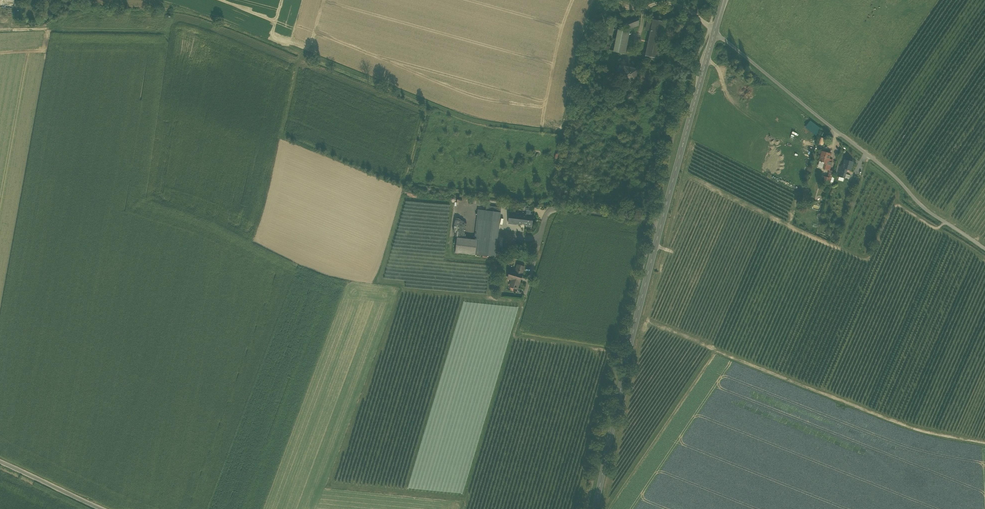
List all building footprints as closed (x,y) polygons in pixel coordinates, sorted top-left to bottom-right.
[(610,24),(609,28),(616,30),(618,20),(611,18),(610,24)] [(625,23),(627,28),(636,25),(639,24),(639,18),(638,18),(625,23)] [(665,22),(653,20),(650,31),(644,59),(654,61),(654,58),(658,58),(665,22)] [(627,32),(616,30),(609,28),(605,49),(622,53),(627,32)] [(616,78),(635,82),(638,69),(619,65),(618,68),(617,68),(616,72),(617,72),(616,78)] [(820,128),(810,121),(806,126),(815,134),(820,128)] [(825,163),(828,163),(828,161),(829,158),(830,153),(822,151),(819,161),(825,163)] [(847,169),(850,170),(853,162),(845,160),(843,166),(843,168),(845,169),(847,169)] [(823,168),(830,170),(832,162),(828,161),(828,163),(825,163),(823,168)] [(843,168),(841,167),(839,167),(837,176),(839,176),(844,178),(845,174),(847,169),(845,169),(843,168)] [(830,170),(828,177),(825,176),(823,182),(827,184),(830,184),(834,171),(830,170)] [(495,257),(501,212),(486,210),(478,210),(474,240),(477,240),(475,255),(492,257),(495,257)] [(514,222),(521,223),(522,214),(515,213),(514,222)] [(527,225),(532,226),(533,218),(530,217),(531,215),(526,215),(522,214),(521,223),(528,224),(527,225)] [(455,225),(454,234),(462,236),(463,226),(455,225)] [(475,255),(477,240),(474,240),(457,238),(455,252),(475,255)] [(518,270),(519,267),(517,266),(516,266),(516,268),(511,267),(508,277),(512,278),(510,284),(519,287),(524,268),(522,274),(521,274),(519,282),(519,283),(518,286),(513,284),(511,281),(513,280),(513,278),(512,276),(510,275),(509,276),(509,274),(509,273),(510,271),(511,268),(518,270)] [(513,284),(518,286),(519,283),(519,282),(521,274),(522,274),(524,268),(519,267),(518,270),(511,268),(510,271),(509,273),(509,274),(509,276),(510,275),(512,276),(513,278),(513,280),(511,281),(513,284)]
